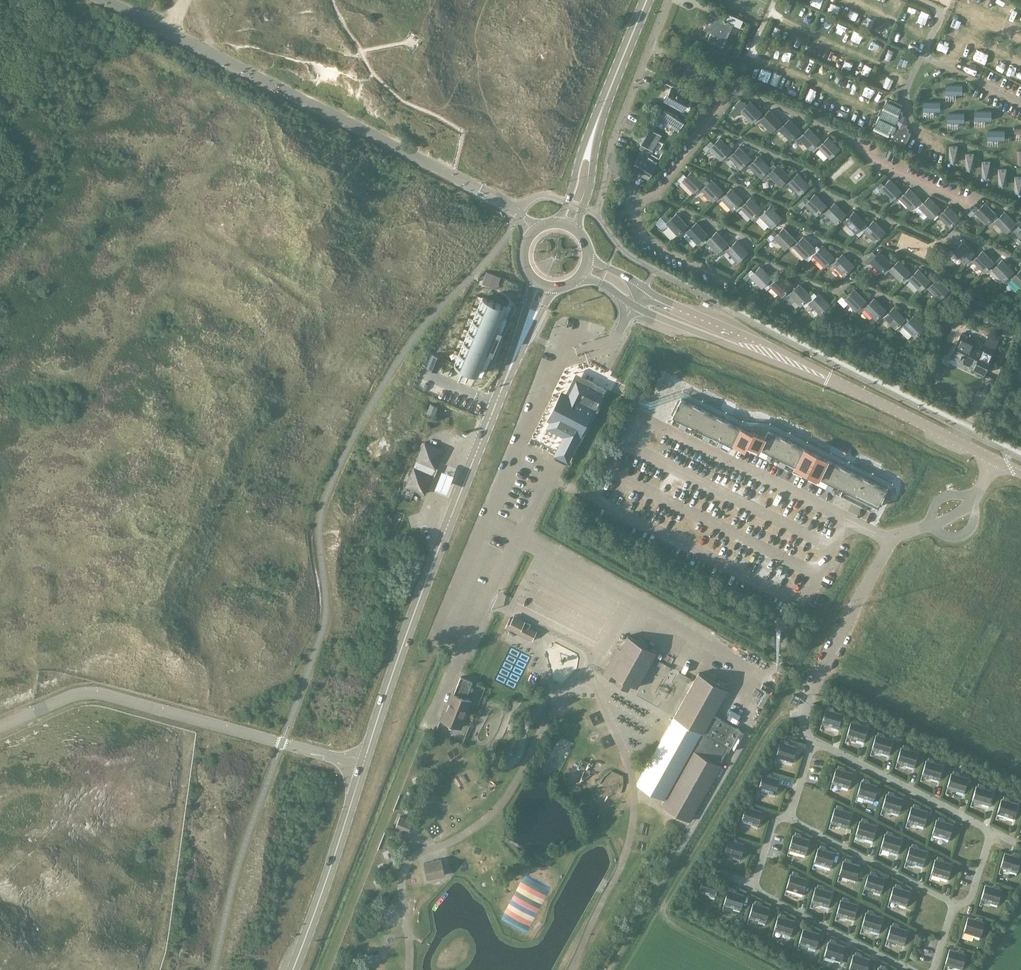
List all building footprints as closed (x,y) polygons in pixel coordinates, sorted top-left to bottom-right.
[(733,24),(740,27),(743,20),(729,13),(726,20),(710,13),(703,28),(711,32),(707,40),(723,47),(733,24)] [(691,74),(687,81),(698,87),(701,80),(691,74)] [(673,85),(665,100),(682,109),(690,96),(693,98),(691,102),(697,106),(699,101),(702,102),(705,96),(686,86),(683,91),(673,85)] [(736,106),(730,112),(735,117),(741,111),(752,122),(757,117),(761,113),(751,101),(746,105),(740,99),(735,105),(736,106)] [(894,144),(893,145),(903,149),(910,133),(907,131),(908,129),(907,128),(906,124),(899,127),(897,120),(900,116),(898,114),(902,106),(902,105),(889,99),(889,100),(886,100),(883,106),(882,105),(877,114),(879,115),(875,123),(874,122),(871,128),(872,129),(871,133),(894,144)] [(665,108),(660,118),(671,125),(669,127),(677,132),(684,120),(680,118),(668,110),(665,108)] [(764,116),(761,113),(757,117),(771,132),(777,126),(781,122),(770,110),(764,116)] [(784,125),(781,122),(777,126),(790,141),(796,135),(800,131),(790,119),(784,125)] [(661,135),(649,129),(640,144),(652,150),(661,135)] [(800,131),(796,135),(810,150),(815,144),(820,140),(809,129),(803,134),(800,131)] [(822,143),(820,140),(815,144),(829,159),(840,149),(828,137),(822,143)] [(721,159),(726,154),(731,150),(720,138),(714,144),(711,141),(707,145),(721,159)] [(740,168),(746,163),(750,159),(739,147),(733,153),(731,150),(726,154),(740,168)] [(881,147),(878,154),(887,157),(889,152),(886,151),(887,149),(881,147)] [(648,177),(655,164),(657,161),(652,158),(650,162),(639,156),(632,168),(648,177)] [(750,159),(746,163),(760,177),(770,168),(770,167),(759,156),(753,162),(750,159)] [(770,168),(760,177),(763,180),(768,174),(780,186),(785,181),(789,177),(789,176),(778,165),(772,171),(770,168)] [(682,180),(694,192),(699,187),(703,183),(704,183),(693,171),(687,177),(684,174),(677,180),(677,179),(673,183),(676,186),(682,180)] [(798,174),(792,180),(789,177),(785,181),(799,195),(809,185),(798,174)] [(706,186),(703,183),(699,187),(713,201),(719,196),(723,192),(712,180),(706,186)] [(891,201),(896,195),(901,191),(890,180),(884,186),(881,182),(872,191),(875,193),(879,189),(891,201)] [(726,195),(723,192),(719,196),(733,210),(738,205),(743,201),(732,189),(726,195)] [(903,194),(901,191),(896,195),(911,210),(916,204),(920,200),(921,200),(909,189),(903,194)] [(802,201),(816,216),(822,210),(826,206),(815,195),(809,200),(806,197),(802,201)] [(752,219),(758,213),(762,209),(751,198),(745,204),(743,201),(738,205),(752,219)] [(916,204),(911,210),(913,212),(918,207),(930,218),(935,213),(940,209),(929,198),(923,203),(920,200),(916,204)] [(829,209),(826,206),(822,210),(836,224),(841,219),(845,215),(835,203),(829,209)] [(976,206),(972,210),(986,224),(991,219),(996,215),(984,203),(979,209),(976,206)] [(942,212),(940,209),(935,213),(949,227),(960,217),(948,206),(942,212)] [(765,212),(762,209),(758,213),(772,228),(782,218),(771,207),(765,212)] [(848,218),(845,215),(841,219),(855,233),(860,227),(865,223),(854,212),(848,218)] [(1005,233),(1011,228),(1015,224),(1004,212),(998,218),(996,215),(991,219),(1005,233)] [(687,225),(677,214),(670,219),(665,213),(661,217),(667,223),(666,223),(677,234),(683,229),(687,225)] [(867,226),(865,223),(860,227),(875,242),(885,232),(873,220),(867,226)] [(1011,228),(1020,238),(1020,224),(1017,221),(1015,224),(1011,228)] [(690,228),(687,225),(683,229),(697,244),(704,238),(708,234),(697,222),(690,228)] [(791,244),(795,240),(795,239),(784,228),(778,234),(775,231),(771,234),(785,249),(791,244)] [(717,253),(723,247),(727,243),(716,232),(710,237),(708,234),(704,238),(717,253)] [(797,243),(795,240),(791,244),(805,258),(810,252),(814,249),(814,248),(803,237),(797,243)] [(730,247),(727,243),(723,247),(737,262),(747,252),(737,241),(730,247)] [(964,263),(970,258),(974,254),(963,242),(957,248),(954,245),(950,249),(964,263)] [(810,252),(805,258),(808,261),(812,257),(813,256),(824,266),(829,261),(833,257),(822,246),(819,249),(817,246),(814,248),(814,249),(810,252)] [(984,272),(989,267),(993,263),(982,251),(976,257),(974,254),(970,258),(984,272)] [(866,258),(861,263),(865,266),(869,262),(880,272),(886,267),(889,263),(890,263),(879,252),(876,255),(873,252),(870,254),(866,258)] [(836,260),(833,257),(829,261),(843,276),(853,266),(842,254),(836,260)] [(892,266),(889,263),(886,267),(900,281),(905,276),(909,272),(898,260),(892,266)] [(996,266),(993,263),(989,267),(1003,281),(1008,276),(1013,272),(1002,260),(996,266)] [(767,283),(771,279),(772,278),(761,267),(755,273),(752,270),(748,273),(762,288),(767,283)] [(919,290),(924,285),(929,281),(929,280),(918,269),(912,275),(909,272),(905,276),(919,290)] [(1008,276),(1020,289),(1020,269),(1015,274),(1013,272),(1008,276)] [(787,291),(791,288),(791,287),(780,276),(774,282),(771,279),(767,283),(781,297),(787,291)] [(931,284),(929,281),(924,285),(939,299),(949,289),(938,278),(931,284)] [(791,288),(787,291),(800,305),(806,300),(810,296),(799,284),(793,290),(791,288)] [(855,310),(861,305),(865,301),(854,289),(848,295),(845,292),(841,296),(855,310)] [(813,299),(810,296),(806,300),(820,314),(830,305),(819,293),(813,299)] [(482,297),(454,364),(478,374),(493,338),(496,339),(497,335),(495,334),(506,307),(482,297)] [(868,304),(865,301),(861,305),(875,319),(881,314),(885,310),(874,298),(868,304)] [(888,313),(885,310),(881,314),(894,328),(900,323),(905,318),(894,307),(888,313)] [(906,317),(905,318),(900,323),(914,337),(924,327),(913,316),(909,320),(906,317)] [(956,365),(966,369),(969,364),(974,366),(972,368),(983,373),(995,349),(994,349),(984,344),(961,333),(951,355),(959,359),(956,365)] [(984,344),(994,349),(998,341),(988,336),(984,344)] [(432,355),(427,366),(436,370),(441,358),(432,355)] [(563,437),(553,456),(561,460),(571,439),(579,442),(605,389),(584,378),(576,383),(565,401),(558,398),(548,419),(556,423),(556,431),(563,435),(563,437)] [(675,410),(671,416),(673,417),(670,422),(729,451),(733,441),(740,427),(728,421),(729,420),(717,415),(716,415),(705,409),(693,403),(681,397),(678,403),(674,410),(675,410)] [(430,404),(427,412),(434,415),(437,407),(430,404)] [(740,427),(733,441),(756,453),(764,437),(754,431),(753,433),(740,427)] [(756,453),(790,470),(792,471),(793,470),(804,448),(792,442),(792,441),(780,435),(780,436),(768,430),(764,437),(756,453)] [(424,442),(406,486),(424,494),(442,450),(424,442)] [(793,470),(792,471),(815,482),(821,470),(827,459),(804,447),(804,448),(793,470)] [(827,459),(821,470),(815,482),(864,506),(866,501),(878,506),(881,500),(881,501),(885,494),(884,494),(887,488),(875,482),(863,476),(851,470),(839,464),(839,465),(827,459)] [(440,468),(434,486),(446,491),(453,473),(440,468)] [(777,617),(775,621),(775,623),(784,627),(786,622),(777,617)] [(532,640),(536,631),(509,618),(505,627),(532,640)] [(627,636),(608,671),(637,687),(656,652),(627,636)] [(744,732),(713,715),(727,689),(698,673),(636,783),(665,799),(661,806),(689,821),(720,765),(719,764),(726,751),(728,752),(737,736),(740,738),(744,732)] [(472,681),(460,677),(454,693),(453,693),(447,708),(445,708),(440,720),(449,724),(451,725),(459,728),(466,710),(468,711),(472,700),(465,698),(472,681)] [(825,709),(821,723),(822,723),(822,722),(832,725),(830,729),(837,731),(842,714),(831,710),(832,707),(828,706),(827,709),(825,709)] [(862,744),(862,740),(863,741),(867,726),(856,723),(857,720),(853,718),(852,722),(850,721),(846,736),(847,736),(847,735),(857,738),(855,742),(862,744)] [(887,756),(887,753),(888,753),(892,739),(881,736),(882,733),(878,731),(877,735),(875,734),(871,748),(872,749),(872,748),(882,750),(880,755),(887,756)] [(780,742),(775,756),(776,756),(776,755),(786,758),(785,762),(791,764),(796,747),(786,743),(787,740),(782,739),(781,742),(780,742)] [(912,769),(912,766),(913,766),(917,752),(906,749),(907,746),(903,744),(902,748),(900,747),(896,761),(897,762),(897,761),(907,763),(906,767),(912,769)] [(937,782),(938,779),(942,765),(932,762),(933,758),(928,757),(927,760),(926,760),(922,774),(922,773),(932,776),(931,780),(937,782)] [(842,784),(841,788),(847,790),(852,773),(842,770),(843,766),(838,765),(837,768),(836,768),(831,782),(832,782),(832,781),(842,784)] [(956,793),(960,794),(962,795),(963,792),(967,778),(957,775),(958,771),(953,770),(952,773),(951,773),(947,787),(947,786),(957,789),(956,793)] [(762,774),(758,788),(759,788),(759,787),(769,790),(767,794),(774,796),(779,779),(768,776),(769,772),(765,771),(764,774),(762,774)] [(867,797),(866,801),(872,803),(873,800),(877,786),(867,782),(868,779),(863,778),(862,781),(861,781),(857,795),(857,794),(867,797)] [(972,800),(972,799),(982,802),(981,806),(987,808),(988,805),(992,790),(982,787),(983,784),(978,783),(977,786),(976,786),(972,800)] [(892,810),(891,814),(897,816),(898,813),(902,798),(892,795),(893,792),(888,790),(887,794),(886,793),(882,808),(883,807),(892,810)] [(1012,821),(1013,817),(1017,803),(1007,800),(1008,797),(1003,795),(1002,799),(1001,798),(997,813),(998,812),(1007,815),(1006,819),(1012,821)] [(745,806),(741,821),(742,820),(751,823),(750,827),(756,829),(761,811),(751,808),(752,805),(747,803),(746,807),(745,806)] [(917,823),(916,827),(922,828),(923,825),(927,811),(917,808),(918,805),(913,803),(912,807),(911,806),(907,821),(908,820),(917,823)] [(845,830),(846,827),(850,812),(840,809),(841,806),(836,805),(835,808),(834,808),(830,822),(831,821),(840,824),(839,828),(845,830)] [(399,816),(395,828),(407,833),(412,821),(399,816)] [(942,835),(941,839),(947,841),(948,838),(952,824),(942,821),(943,817),(938,816),(937,819),(936,819),(932,833),(933,832),(942,835)] [(870,842),(871,839),(875,825),(865,822),(866,819),(861,817),(860,821),(859,821),(855,835),(856,834),(865,837),(864,841),(870,842)] [(896,855),(896,852),(897,852),(901,838),(890,835),(891,832),(886,830),(885,834),(884,833),(880,848),(881,848),(881,847),(891,850),(889,854),(896,855)] [(799,851),(798,855),(804,857),(809,839),(799,836),(800,833),(795,831),(794,835),(793,834),(788,849),(789,849),(789,848),(799,851)] [(727,839),(723,853),(724,853),(724,852),(734,855),(733,859),(739,861),(744,844),(733,841),(735,837),(730,836),(729,839),(727,839)] [(921,868),(921,865),(922,865),(926,851),(915,848),(916,845),(911,843),(910,847),(909,846),(905,861),(906,861),(906,860),(916,863),(915,867),(921,868)] [(818,848),(813,862),(814,862),(814,861),(824,864),(823,868),(829,870),(834,852),(824,849),(825,846),(820,844),(819,848),(818,848)] [(1000,867),(1001,866),(1010,869),(1009,873),(1015,875),(1016,872),(1020,858),(1018,857),(1019,853),(1014,852),(1013,855),(1004,853),(1000,867)] [(946,881),(947,878),(951,864),(940,861),(941,857),(937,856),(936,859),(934,859),(930,873),(931,873),(931,872),(941,875),(940,879),(946,881)] [(843,860),(839,874),(839,875),(839,874),(849,876),(848,881),(854,882),(859,865),(849,862),(850,859),(845,857),(844,861),(843,860)] [(427,879),(445,875),(441,858),(423,863),(427,879)] [(868,873),(864,887),(864,886),(874,889),(873,893),(879,895),(884,878),(874,875),(875,871),(870,870),(869,874),(868,873)] [(790,874),(786,888),(787,887),(796,890),(795,894),(801,896),(806,879),(796,875),(797,872),(792,871),(791,874),(790,874)] [(709,893),(707,897),(713,899),(714,896),(719,882),(708,879),(709,875),(704,874),(703,878),(702,877),(698,891),(699,892),(699,891),(709,893)] [(815,887),(811,901),(812,900),(822,903),(820,907),(826,909),(832,891),(821,888),(822,885),(817,883),(816,887),(815,887)] [(893,886),(889,900),(890,899),(899,902),(898,906),(904,908),(909,891),(899,888),(900,884),(895,883),(894,886),(893,886)] [(980,899),(981,899),(981,898),(991,901),(990,905),(996,907),(997,904),(1001,889),(998,889),(999,885),(995,884),(994,887),(985,885),(980,899)] [(727,890),(723,904),(724,904),(724,903),(734,906),(732,910),(739,912),(744,895),(733,892),(734,888),(730,887),(729,890),(727,890)] [(840,899),(836,914),(837,914),(837,913),(847,916),(845,920),(851,921),(857,904),(846,901),(847,898),(842,896),(841,900),(840,899)] [(752,903),(748,917),(749,917),(749,916),(759,919),(758,923),(764,925),(769,908),(758,905),(760,901),(755,900),(754,903),(752,903)] [(865,912),(861,926),(862,926),(862,925),(872,928),(870,932),(876,934),(882,917),(871,914),(872,910),(868,909),(867,912),(865,912)] [(778,916),(773,930),(774,930),(774,929),(784,932),(783,936),(789,938),(794,921),(784,917),(785,914),(780,913),(779,916),(778,916)] [(963,931),(964,931),(964,930),(974,933),(972,937),(978,939),(979,936),(984,922),(981,921),(982,918),(977,916),(976,920),(967,917),(963,931)] [(890,925),(886,939),(887,939),(887,938),(897,941),(896,945),(902,947),(907,930),(896,927),(897,923),(893,922),(892,925),(890,925)] [(803,929),(798,943),(799,943),(799,942),(809,945),(808,949),(814,951),(819,933),(809,930),(810,927),(805,925),(804,929),(803,929)] [(834,957),(833,961),(839,963),(844,946),(834,943),(835,940),(830,938),(829,942),(828,941),(824,955),(824,956),(824,955),(834,957)] [(954,969),(956,969),(960,969),(961,968),(965,954),(963,953),(964,950),(959,948),(958,952),(949,949),(945,963),(945,962),(955,965),(954,969)] [(849,968),(849,967),(858,969),(866,969),(869,959),(859,956),(860,952),(855,951),(854,954),(853,954),(849,968)]
